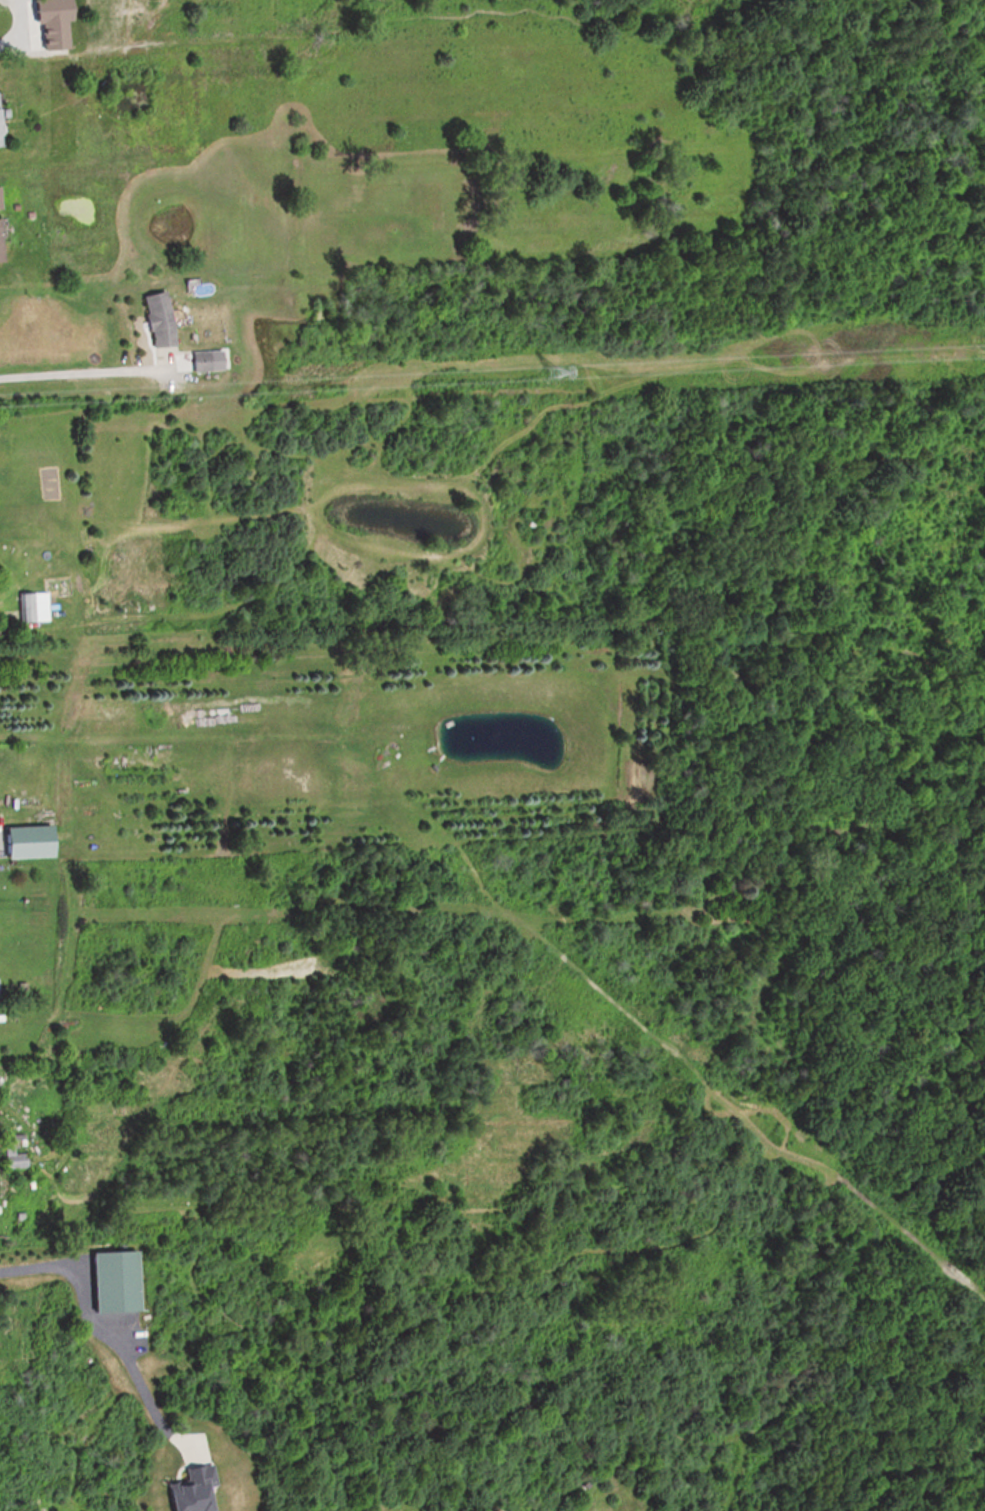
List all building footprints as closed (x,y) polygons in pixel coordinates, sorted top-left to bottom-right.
[(162,290),(137,295),(149,349),(174,344),(162,290)] [(17,622),(47,622),(47,593),(17,593),(17,622)] [(49,826),(0,828),(0,859),(50,857),(49,826)] [(2,1168),(23,1168),(23,1153),(14,1153),(14,1146),(2,1146),(2,1168)]
